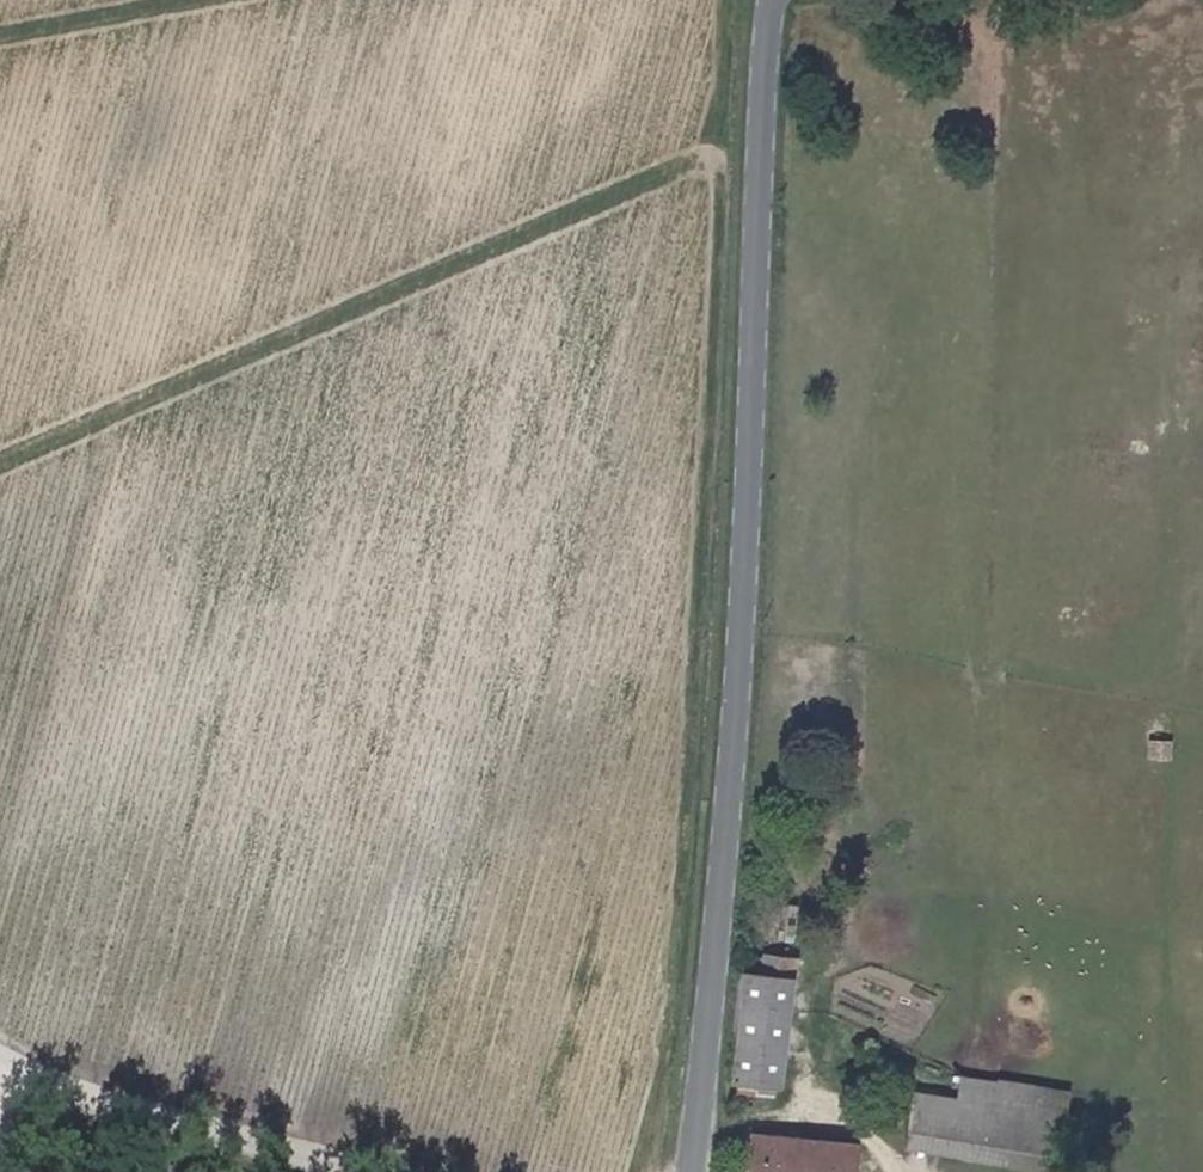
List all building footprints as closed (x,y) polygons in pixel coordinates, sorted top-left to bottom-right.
[(1168,741),(1149,740),(1149,756),(1168,756),(1168,741)] [(761,975),(739,974),(738,989),(736,1010),(735,1020),(728,1079),(777,1084),(791,958),(763,956),(761,975)] [(960,1076),(958,1076),(954,1099),(910,1093),(902,1146),(1056,1171),(1070,1094),(1064,1093),(1057,1092),(960,1076)] [(803,1161),(804,1141),(751,1136),(748,1171),(802,1171),(803,1161)] [(813,1162),(820,1162),(822,1142),(804,1141),(803,1161),(813,1162)] [(822,1142),(820,1162),(849,1166),(851,1145),(822,1142)] [(849,1166),(820,1162),(813,1162),(803,1161),(802,1171),(849,1171),(849,1166)]
